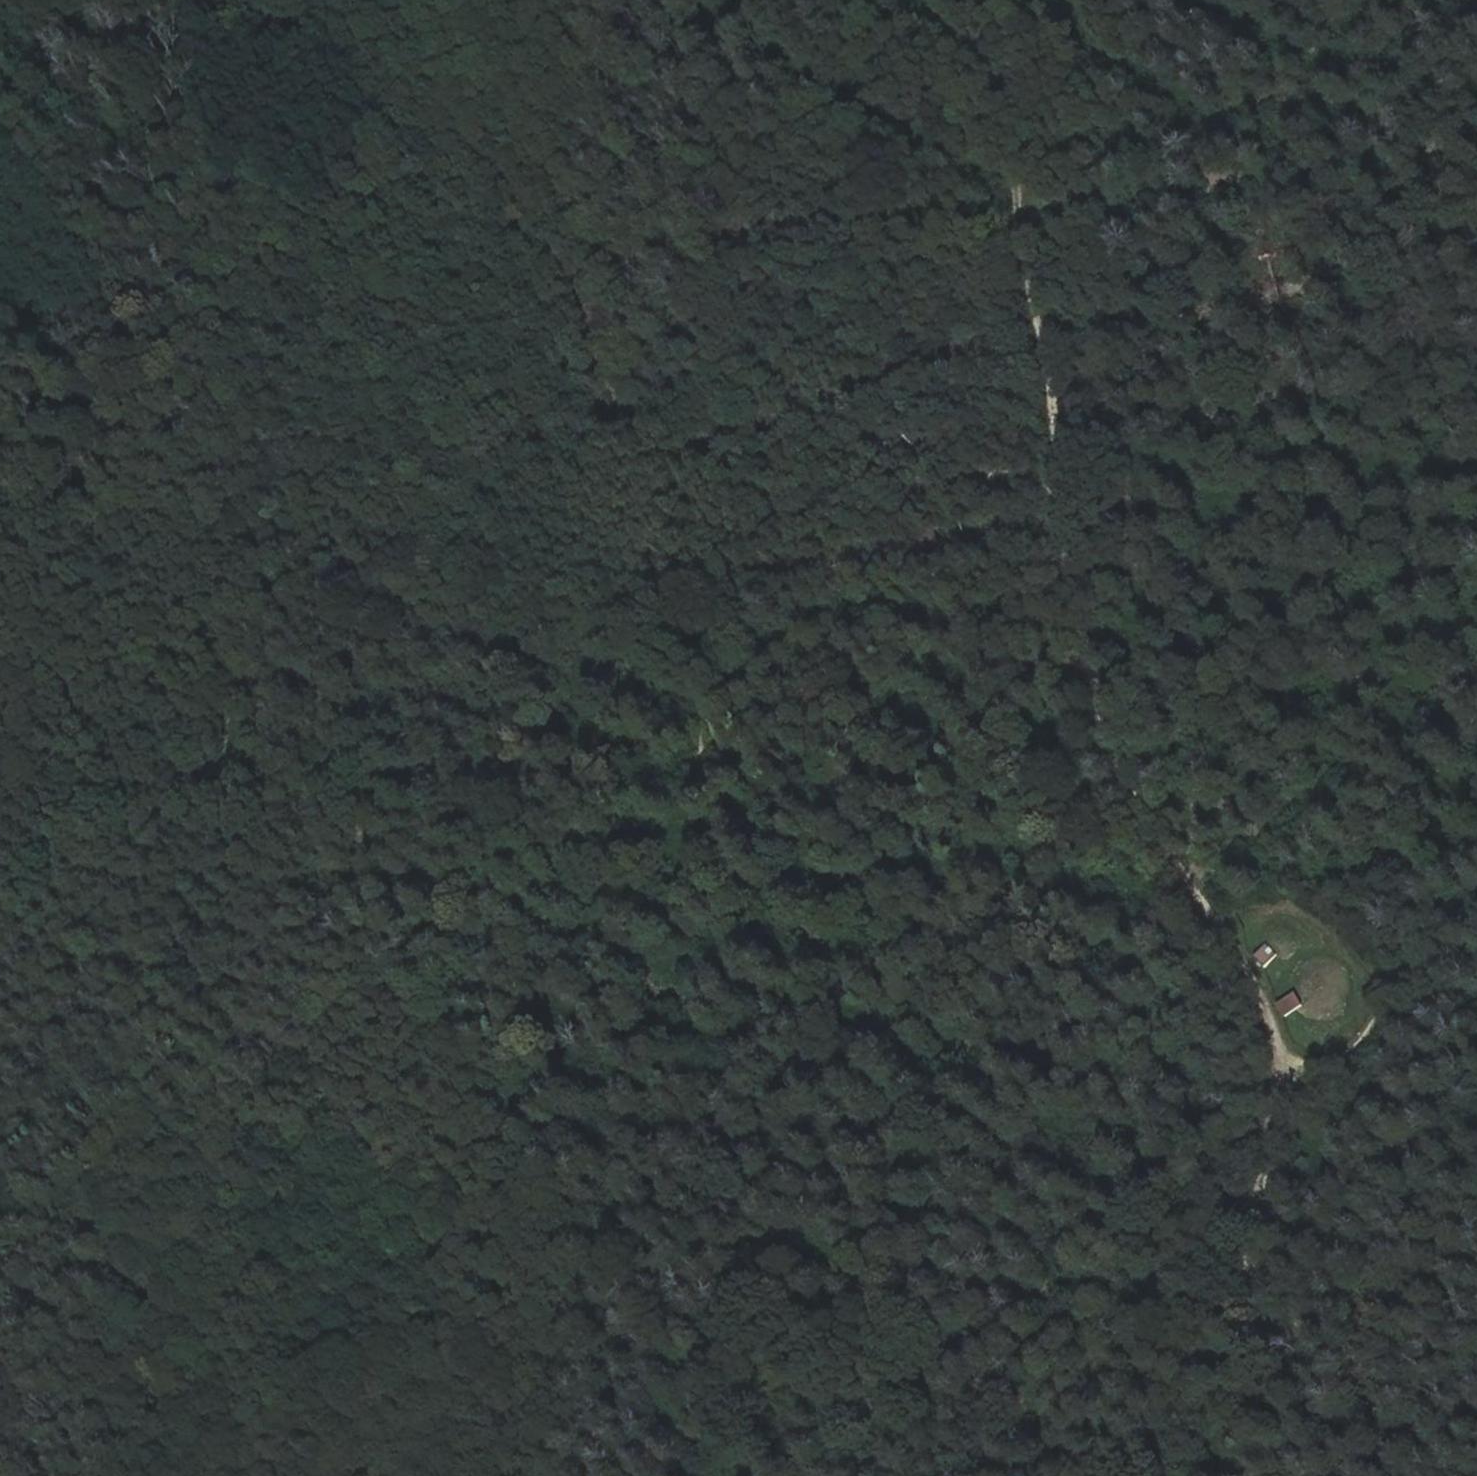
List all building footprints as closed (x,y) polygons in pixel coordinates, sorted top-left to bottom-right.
[(1267,948),(1255,959),(1264,968),(1276,958),(1267,948)] [(1298,997),(1279,1009),(1286,1021),(1305,1009),(1298,997)]
